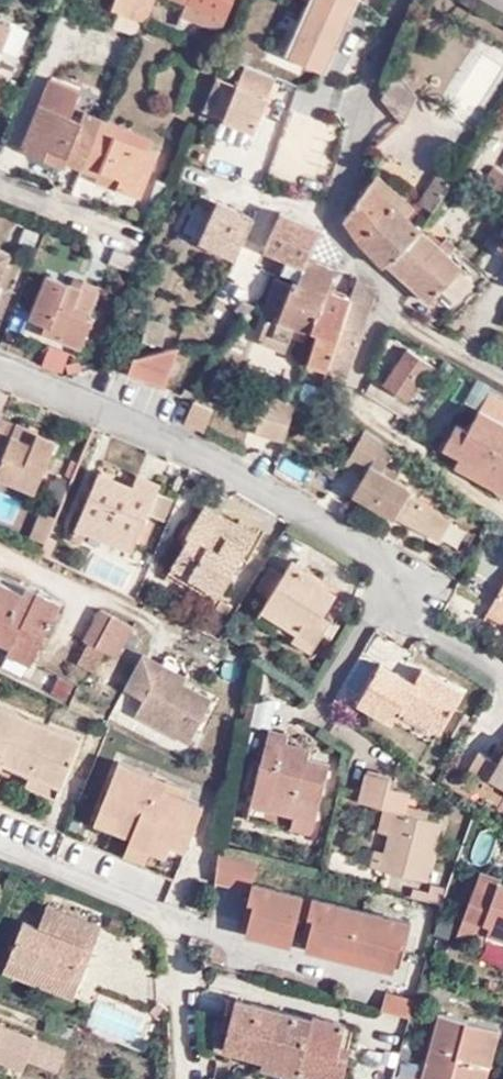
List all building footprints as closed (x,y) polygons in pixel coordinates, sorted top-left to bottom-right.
[(110,7),(128,14),(134,0),(113,0),(110,7)] [(143,20),(152,0),(134,0),(128,14),(143,20)] [(208,0),(188,0),(183,11),(221,26),(229,8),(208,0)] [(355,0),(307,0),(282,57),(322,75),(355,0)] [(8,44),(19,20),(0,11),(0,40),(8,44)] [(434,96),(469,126),(502,87),(502,50),(486,36),(434,96)] [(8,44),(0,40),(0,61),(8,44)] [(218,71),(207,104),(260,121),(277,66),(246,57),(238,78),(218,71)] [(413,83),(421,78),(406,59),(396,67),(413,83)] [(18,141),(82,166),(104,112),(83,104),(80,115),(68,110),(79,85),(48,70),(18,141)] [(104,112),(82,166),(140,189),(158,147),(116,129),(122,119),(104,112)] [(426,201),(435,208),(460,173),(450,166),(426,201)] [(383,258),(387,258),(423,226),(408,211),(419,198),(386,168),(363,195),(347,212),(361,237),(383,258)] [(196,228),(234,248),(253,209),(200,181),(195,188),(212,197),(196,228)] [(305,252),(319,220),(282,200),(263,239),(302,259),(305,252)] [(387,258),(412,283),(429,300),(444,286),(452,295),(471,276),(446,252),(436,240),(423,226),(387,258)] [(436,240),(446,252),(455,244),(444,233),(436,240)] [(15,253),(0,246),(0,291),(15,253)] [(140,274),(147,262),(122,251),(116,264),(140,274)] [(334,262),(305,252),(302,259),(294,272),(292,271),(289,278),(279,312),(272,310),(264,337),(286,346),(295,320),(310,325),(325,287),(334,262)] [(279,312),(289,278),(275,273),(264,307),(272,310),(279,312)] [(378,283),(359,276),(351,297),(328,362),(333,364),(348,368),(364,327),(378,283)] [(93,321),(106,290),(86,281),(81,291),(49,277),(31,319),(64,335),(61,341),(87,355),(100,325),(93,321)] [(351,297),(325,287),(310,325),(315,327),(307,354),(328,362),(351,297)] [(242,306),(244,309),(253,297),(243,293),(237,302),(242,306)] [(242,306),(235,317),(244,309),(242,306)] [(152,345),(156,334),(148,331),(143,341),(152,345)] [(133,359),(125,362),(158,379),(166,383),(185,342),(163,343),(133,359)] [(137,350),(133,359),(163,343),(137,350)] [(408,396),(432,361),(407,345),(383,379),(408,396)] [(253,426),(281,436),(283,431),(291,404),(293,398),(265,389),(253,426)] [(459,452),(502,478),(502,399),(488,391),(468,427),(453,418),(439,441),(459,452)] [(213,405),(192,395),(182,423),(202,432),(213,405)] [(14,479),(19,469),(36,476),(52,436),(0,416),(0,474),(14,479)] [(377,467),(393,444),(361,423),(345,457),(363,467),(358,476),(368,481),(377,467)] [(459,452),(453,463),(502,492),(502,478),(459,452)] [(349,491),(355,466),(342,463),(336,488),(349,491)] [(368,481),(358,476),(351,488),(394,514),(395,511),(427,531),(440,509),(407,489),(409,485),(377,467),(368,481)] [(160,519),(167,496),(152,488),(156,480),(134,471),(130,483),(96,470),(67,540),(75,544),(84,526),(128,544),(141,513),(160,519)] [(251,530),(230,517),(227,523),(198,506),(184,530),(188,534),(167,566),(216,592),(251,530)] [(440,509),(427,531),(438,537),(449,515),(440,509)] [(296,624),(314,637),(331,613),(320,606),(335,588),(322,576),(322,573),(287,555),(276,574),(266,569),(252,591),(262,597),(300,616),(296,624)] [(34,577),(27,586),(1,575),(0,577),(0,630),(15,637),(12,644),(36,656),(68,596),(34,577)] [(488,605),(502,614),(502,583),(488,605)] [(258,605),(296,624),(300,616),(262,597),(258,605)] [(96,634),(113,644),(123,649),(138,619),(105,600),(87,630),(96,634)] [(309,644),(314,637),(296,624),(289,633),(309,644)] [(100,665),(113,644),(96,634),(84,657),(100,665)] [(411,671),(421,657),(404,645),(394,660),(411,671)] [(189,678),(143,654),(125,686),(145,697),(137,713),(191,741),(214,699),(185,682),(189,678)] [(405,704),(442,726),(463,687),(424,666),(417,677),(385,659),(361,698),(395,718),(405,704)] [(0,701),(0,773),(9,753),(38,766),(67,778),(86,732),(1,699),(0,701)] [(434,741),(442,726),(405,704),(395,718),(434,741)] [(251,799),(295,809),(318,814),(332,759),(310,754),(285,748),(288,735),(289,729),(270,724),(251,799)] [(313,743),(288,735),(285,748),(310,754),(313,743)] [(502,751),(502,747),(499,745),(492,754),(499,757),(502,751)] [(499,757),(492,754),(482,747),(472,765),(490,777),(496,772),(502,776),(502,751),(499,757)] [(163,829),(179,834),(194,840),(210,797),(172,781),(158,776),(159,768),(125,755),(105,801),(124,807),(118,820),(137,828),(134,834),(157,841),(163,829)] [(400,807),(393,829),(384,860),(431,874),(446,815),(409,804),(414,786),(394,779),(395,772),(370,765),(363,793),(388,803),(400,807)] [(62,792),(67,778),(38,766),(31,780),(62,792)] [(158,776),(172,781),(175,774),(159,768),(158,776)] [(100,813),(118,820),(124,807),(105,801),(100,813)] [(381,825),(393,829),(400,807),(388,803),(381,825)] [(318,814),(295,809),(293,824),(313,829),(318,814)] [(173,847),(179,834),(163,829),(157,841),(173,847)] [(152,852),(157,841),(134,834),(131,844),(152,852)] [(263,873),(267,855),(229,845),(225,873),(260,882),(257,894),(264,895),(256,927),(273,931),(277,922),(302,928),(309,905),(323,911),(315,942),(331,946),(335,936),(362,944),(387,951),(385,961),(401,965),(410,935),(415,936),(420,918),(263,873)] [(483,865),(466,910),(497,919),(496,925),(502,927),(502,871),(483,865)] [(42,953),(86,971),(94,953),(85,951),(92,936),(99,940),(108,917),(54,896),(45,915),(30,910),(11,959),(36,969),(42,953)] [(496,924),(497,919),(466,910),(459,927),(492,937),(496,924)] [(277,922),(273,931),(299,937),(302,928),(277,922)] [(85,951),(94,953),(99,940),(92,936),(85,951)] [(358,954),(362,944),(335,936),(331,946),(358,954)] [(358,954),(385,961),(387,951),(362,944),(358,954)] [(80,987),(86,971),(42,953),(36,969),(80,987)] [(391,1005),(419,1013),(424,996),(396,988),(391,1005)] [(270,1050),(305,1059),(304,1069),(326,1074),(324,1078),(345,1078),(353,1054),(340,1050),(343,1039),(349,1018),(318,1009),(315,1013),(243,994),(240,1007),(229,1006),(226,1019),(236,1021),(230,1039),(270,1050)] [(94,1001),(88,1025),(137,1038),(143,1014),(94,1001)] [(441,1010),(423,1072),(444,1078),(487,1078),(501,1027),(441,1010)] [(0,1017),(0,1053),(23,1062),(28,1050),(58,1062),(65,1043),(0,1017)] [(356,1043),(343,1039),(340,1050),(353,1054),(356,1043)] [(305,1059),(270,1050),(269,1061),(304,1069),(305,1059)] [(304,1069),(301,1078),(304,1078),(324,1078),(326,1074),(304,1069)]
